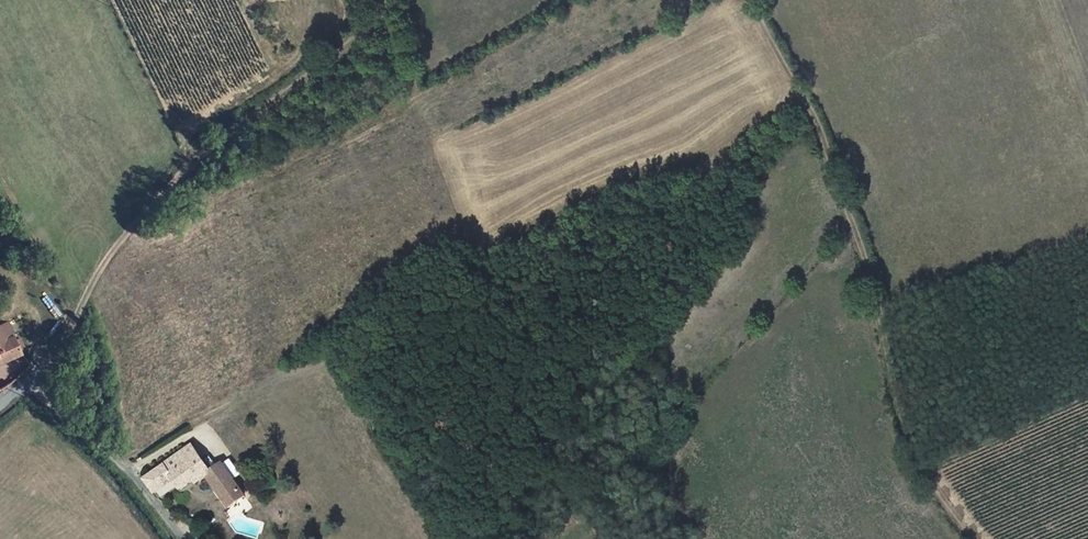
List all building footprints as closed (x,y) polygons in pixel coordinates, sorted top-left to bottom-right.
[(16,342),(15,339),(9,329),(7,325),(1,312),(0,312),(0,350),(16,342)] [(15,339),(19,337),(14,327),(9,329),(15,339)] [(28,365),(23,356),(0,368),(0,380),(28,365)] [(180,486),(203,469),(227,498),(243,485),(219,456),(207,463),(196,450),(168,469),(159,459),(140,474),(151,487),(170,474),(180,486)]
